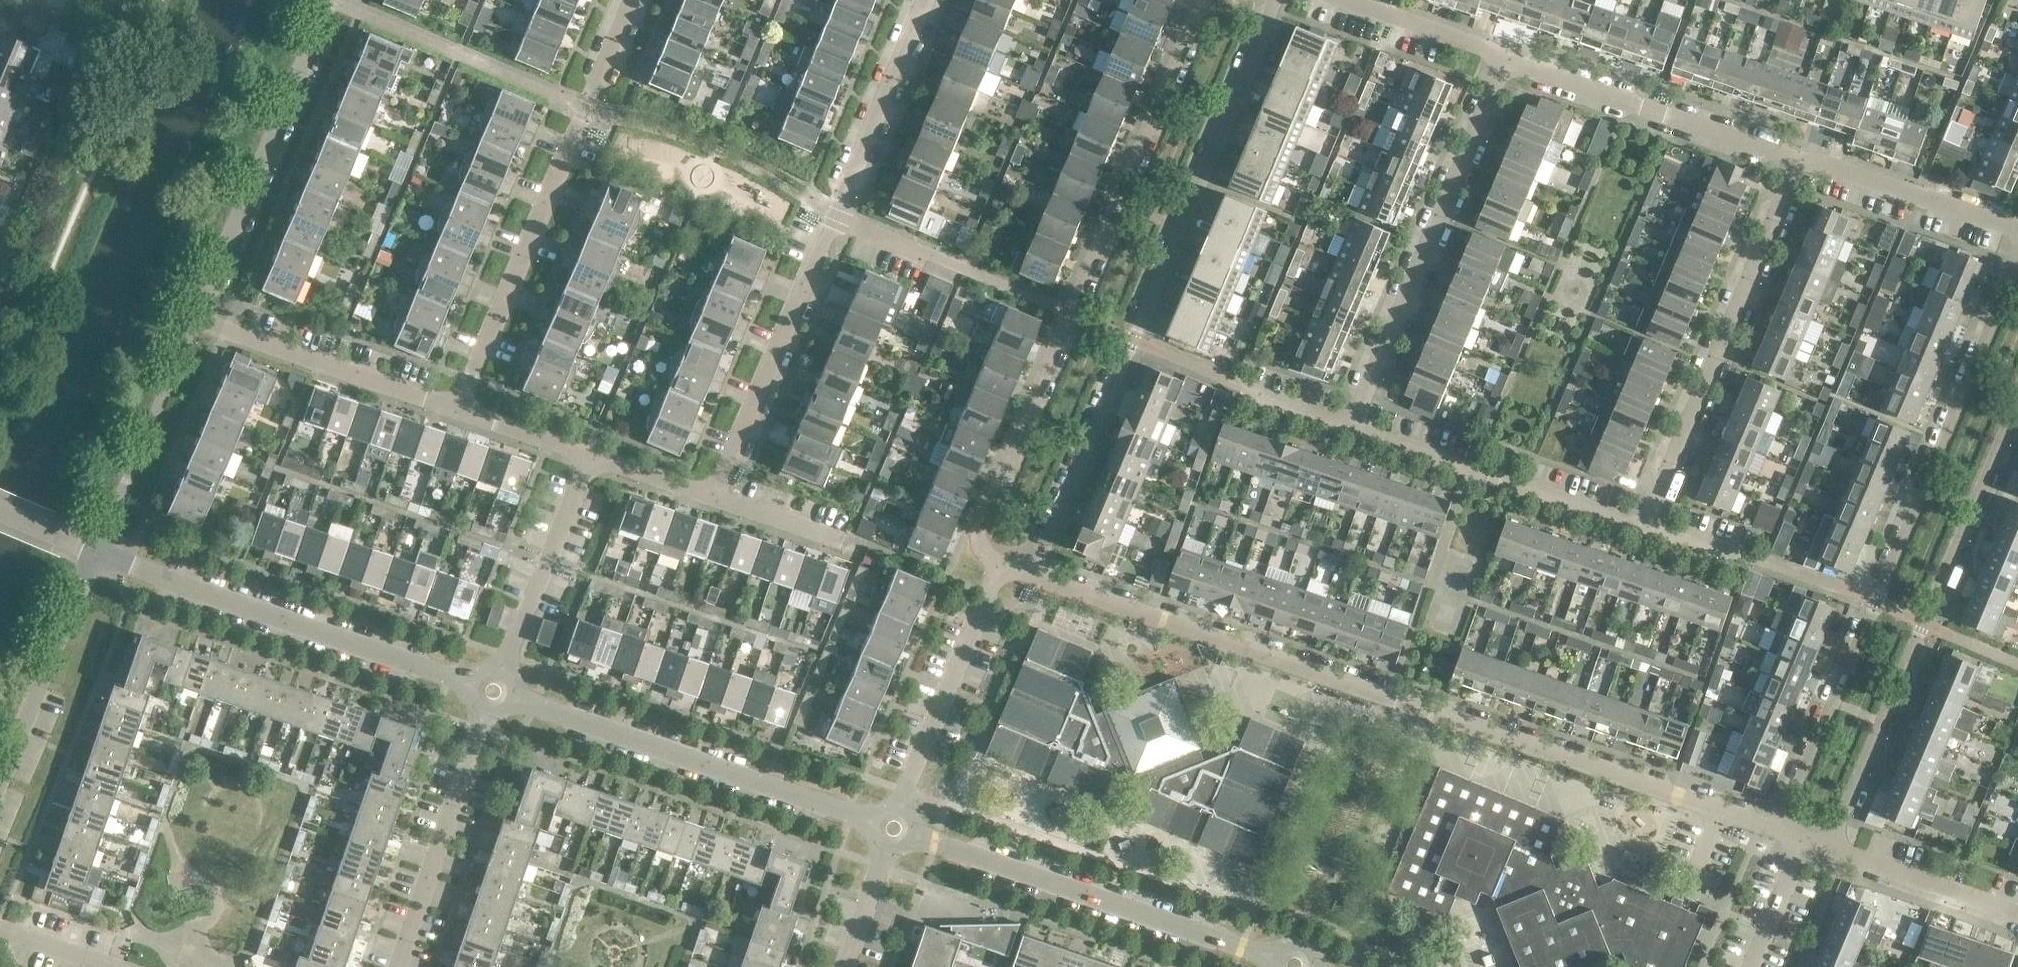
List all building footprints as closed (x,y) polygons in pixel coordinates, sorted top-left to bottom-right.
[(382,4),(415,18),(422,0),(383,0),(382,4)] [(463,11),(472,15),(477,3),(469,0),(468,0),(463,11)] [(561,0),(539,0),(533,14),(566,28),(575,6),(561,0)] [(700,0),(683,0),(676,16),(709,30),(718,8),(700,0)] [(778,7),(787,11),(792,0),(781,0),(778,7)] [(833,5),(866,18),(873,0),(834,0),(833,5)] [(987,0),(979,0),(972,17),(1004,30),(1012,11),(987,0)] [(1012,11),(1017,0),(987,0),(1012,11)] [(1088,6),(1099,11),(1103,2),(1098,0),(1090,0),(1088,6)] [(1154,0),(1136,0),(1131,14),(1163,27),(1171,7),(1154,0)] [(1435,1),(1456,8),(1459,0),(1436,0),(1435,1)] [(1456,8),(1477,16),(1479,8),(1481,0),(1459,0),(1456,8)] [(1479,8),(1499,15),(1504,0),(1481,0),(1479,8)] [(1499,15),(1520,22),(1527,0),(1504,0),(1499,15)] [(1520,22),(1540,29),(1550,0),(1527,0),(1520,22)] [(1540,29),(1560,36),(1573,0),(1550,0),(1540,29)] [(1578,0),(1573,0),(1560,36),(1581,43),(1594,5),(1578,0)] [(1695,4),(1716,12),(1720,0),(1719,0),(1697,0),(1695,4)] [(1765,9),(1768,0),(1757,0),(1755,6),(1765,9)] [(1870,4),(1890,11),(1894,0),(1872,0),(1870,4)] [(1890,11),(1911,18),(1917,0),(1894,0),(1890,11)] [(1911,18),(1931,25),(1940,0),(1917,0),(1911,18)] [(1931,25),(1952,32),(1963,0),(1940,0),(1931,25)] [(1952,32),(1973,39),(1987,0),(1963,0),(1952,32)] [(773,5),(764,1),(759,12),(768,16),(773,5)] [(1780,1),(1776,13),(1785,16),(1789,5),(1780,1)] [(1740,7),(1726,3),(1724,10),(1738,15),(1740,7)] [(866,18),(833,5),(823,27),(856,41),(866,18)] [(1614,12),(1594,5),(1581,43),(1601,50),(1614,12)] [(491,9),(483,6),(478,17),(487,21),(491,9)] [(787,11),(778,7),(773,18),(782,22),(787,11)] [(1738,15),(1736,19),(1748,23),(1752,11),(1740,7),(1738,15)] [(472,15),(463,11),(459,22),(467,26),(472,15)] [(1660,11),(1655,26),(1642,64),(1663,71),(1681,19),(1660,11)] [(24,12),(19,25),(42,35),(48,21),(24,12)] [(1635,19),(1614,12),(1601,50),(1622,57),(1635,19)] [(566,28),(533,14),(523,36),(556,50),(566,28)] [(1163,27),(1131,14),(1122,34),(1155,47),(1163,27)] [(1807,23),(1817,27),(1820,17),(1810,14),(1807,23)] [(709,30),(676,16),(667,38),(700,52),(709,30)] [(1766,16),(1761,28),(1777,33),(1781,21),(1766,16)] [(487,21),(478,17),(473,28),(482,32),(487,21)] [(1004,30),(972,17),(963,37),(996,50),(1004,30)] [(1054,18),(1051,27),(1060,31),(1063,22),(1054,18)] [(1655,26),(1635,19),(1622,57),(1642,64),(1655,26)] [(1781,21),(1774,43),(1798,51),(1806,30),(1781,21)] [(1077,28),(1069,24),(1065,33),(1074,37),(1077,28)] [(1298,26),(1291,42),(1289,47),(1330,64),(1339,43),(1298,26)] [(1997,29),(1990,26),(1985,40),(1991,42),(1997,29)] [(856,41),(823,27),(814,48),(847,62),(856,41)] [(1060,31),(1051,27),(1047,36),(1056,39),(1060,31)] [(30,74),(40,50),(1,33),(0,35),(0,61),(30,74)] [(412,51),(369,33),(368,36),(364,37),(362,39),(361,42),(361,46),(362,49),(358,59),(395,75),(402,59),(407,61),(410,54),(412,51)] [(1074,37),(1065,33),(1061,42),(1070,45),(1074,37)] [(750,34),(745,45),(754,49),(759,38),(750,34)] [(1155,47),(1122,34),(1114,54),(1146,67),(1155,47)] [(1835,39),(1822,35),(1819,43),(1832,47),(1835,39)] [(556,50),(523,36),(514,59),(546,73),(556,50)] [(1705,43),(1684,36),(1671,73),(1692,81),(1705,43)] [(996,50),(963,37),(955,57),(987,70),(996,50)] [(700,52),(667,38),(657,60),(690,74),(700,52)] [(1891,52),(1894,43),(1881,38),(1878,48),(1891,52)] [(773,44),(764,40),(760,51),(769,55),(773,44)] [(1991,42),(1985,40),(1981,49),(1987,52),(1991,42)] [(1725,50),(1705,43),(1692,81),(1713,88),(1725,50)] [(1847,52),(1860,56),(1863,49),(1849,44),(1847,52)] [(754,49),(745,45),(740,57),(749,60),(754,49)] [(796,67),(805,71),(838,84),(847,62),(814,48),(805,45),(796,67)] [(1330,64),(1289,47),(1281,66),(1322,84),(1330,64)] [(1908,47),(1905,57),(1919,62),(1922,52),(1908,47)] [(1872,52),(1863,49),(1860,56),(1870,60),(1872,52)] [(1746,57),(1725,50),(1713,88),(1733,95),(1746,57)] [(769,55),(760,51),(755,63),(764,67),(769,55)] [(1389,54),(1381,51),(1375,64),(1383,67),(1389,54)] [(1067,52),(1065,56),(1074,60),(1076,56),(1067,52)] [(1146,67),(1114,54),(1105,73),(1138,87),(1146,67)] [(987,70),(955,57),(946,77),(979,90),(987,70)] [(1766,64),(1746,57),(1733,95),(1753,102),(1766,64)] [(1038,58),(1034,67),(1043,70),(1046,62),(1038,58)] [(1888,66),(1901,70),(1904,63),(1890,58),(1888,66)] [(400,77),(395,75),(358,59),(354,70),(350,70),(348,73),(347,76),(347,79),(348,82),(347,85),(381,99),(384,90),(392,93),(393,93),(394,92),(400,77)] [(690,74),(657,60),(647,83),(686,100),(686,99),(691,100),(693,96),(698,85),(699,85),(701,80),(690,75),(690,74)] [(0,61),(0,88),(20,97),(30,74),(0,61)] [(1917,67),(1904,63),(1901,70),(1914,75),(1917,67)] [(1061,68),(1052,64),(1048,73),(1057,76),(1061,68)] [(1787,71),(1766,64),(1753,102),(1774,109),(1787,71)] [(1980,68),(1974,65),(1968,79),(1974,82),(1980,68)] [(1322,84),(1281,66),(1272,86),(1313,104),(1322,84)] [(1043,70),(1034,67),(1030,75),(1039,79),(1043,70)] [(1418,69),(1409,89),(1445,105),(1454,84),(1418,69)] [(838,84),(805,71),(795,93),(829,107),(838,84)] [(1807,78),(1787,71),(1774,109),(1794,116),(1807,78)] [(1057,76),(1048,73),(1044,82),(1053,85),(1057,76)] [(1138,87),(1105,73),(1097,93),(1129,107),(1138,87)] [(1351,73),(1348,79),(1360,84),(1363,78),(1351,73)] [(979,90),(946,77),(938,97),(970,110),(979,90)] [(2017,77),(2009,97),(2017,101),(2017,77)] [(436,78),(431,90),(439,93),(444,82),(436,78)] [(731,78),(727,90),(736,93),(740,82),(731,78)] [(1827,85),(1807,78),(1794,116),(1815,123),(1827,85)] [(1944,85),(1957,90),(1960,82),(1947,78),(1944,85)] [(1974,82),(1968,79),(1962,93),(1968,96),(1974,82)] [(1376,83),(1368,80),(1363,93),(1371,97),(1376,83)] [(755,88),(746,84),(741,96),(750,99),(755,88)] [(381,99),(347,85),(346,87),(343,88),(340,90),(339,93),(339,97),(341,100),(337,110),(370,124),(381,99)] [(1848,92),(1827,85),(1815,123),(1835,130),(1848,92)] [(1313,104),(1272,86),(1264,106),(1305,123),(1313,104)] [(0,88),(0,116),(10,120),(20,97),(0,88)] [(484,110),(483,112),(535,134),(539,123),(528,118),(534,102),(501,88),(496,99),(494,98),(490,102),(487,106),(484,110)] [(1445,105),(1409,89),(1401,109),(1437,125),(1445,105)] [(439,93),(431,90),(426,102),(434,105),(439,93)] [(736,93),(727,90),(722,101),(731,105),(736,93)] [(1869,100),(1848,92),(1835,130),(1855,136),(1856,137),(1866,107),(1869,100)] [(829,107),(795,93),(786,115),(819,129),(829,107)] [(1129,107),(1097,93),(1089,113),(1121,127),(1129,107)] [(1371,97),(1363,93),(1357,107),(1365,110),(1371,97)] [(750,99),(741,96),(736,107),(745,111),(750,99)] [(970,110),(938,97),(930,117),(962,130),(970,110)] [(2009,97),(2000,117),(2017,124),(2017,101),(2009,97)] [(1519,125),(1551,139),(1562,143),(1576,112),(1541,98),(1537,109),(1528,105),(1519,125)] [(1024,99),(1020,108),(1029,111),(1032,103),(1024,99)] [(1041,106),(1032,103),(1029,111),(1037,115),(1041,106)] [(1963,108),(1957,105),(1951,119),(1958,122),(1963,108)] [(1305,123),(1264,106),(1255,126),(1296,143),(1305,123)] [(1856,137),(1855,136),(1852,144),(1874,151),(1886,114),(1866,107),(1856,137)] [(1029,111),(1020,108),(1016,116),(1025,120),(1029,111)] [(1437,125),(1401,109),(1392,129),(1429,145),(1437,125)] [(370,124),(337,110),(332,120),(329,121),(326,123),(325,126),(325,130),(327,133),(326,136),(359,150),(370,124)] [(1037,115),(1029,111),(1025,120),(1034,124),(1037,115)] [(535,134),(483,112),(482,114),(483,114),(481,119),(481,124),(481,129),(483,130),(479,140),(512,154),(519,140),(530,145),(535,134)] [(1121,127),(1089,113),(1080,133),(1113,147),(1121,127)] [(1342,129),(1346,117),(1335,113),(1330,124),(1342,129)] [(1907,121),(1886,114),(1874,151),(1894,158),(1907,121)] [(819,129),(786,115),(776,138),(810,152),(819,129)] [(0,116),(0,143),(10,120),(0,116)] [(962,130),(930,117),(921,136),(953,150),(962,130)] [(2000,117),(1992,136),(2017,147),(2017,124),(2000,117)] [(1359,123),(1352,120),(1346,133),(1354,136),(1358,127),(1359,123)] [(1952,120),(1944,139),(1945,139),(1955,143),(1963,124),(1952,120)] [(434,121),(430,131),(435,133),(439,123),(434,121)] [(1928,128),(1907,121),(1894,158),(1915,166),(1928,128)] [(21,125),(19,131),(26,133),(28,128),(21,125)] [(1551,139),(1519,125),(1510,145),(1543,159),(1551,139)] [(1296,143),(1255,126),(1247,146),(1288,163),(1296,143)] [(1358,127),(1354,136),(1361,139),(1365,129),(1358,127)] [(414,129),(410,141),(418,144),(422,133),(414,129)] [(1429,145),(1392,129),(1384,149),(1420,164),(1429,145)] [(1113,147),(1080,133),(1072,153),(1104,167),(1113,147)] [(1354,136),(1346,133),(1341,147),(1348,150),(1354,136)] [(1326,134),(1321,146),(1332,151),(1337,138),(1326,134)] [(359,150),(326,136),(324,139),(321,140),(319,142),(317,145),(317,148),(319,151),(315,161),(348,176),(359,150)] [(953,150),(921,136),(913,156),(945,170),(953,150)] [(1992,136),(1984,156),(2017,171),(2017,147),(1992,136)] [(1004,138),(1000,146),(1009,150),(1013,141),(1004,138)] [(512,154),(479,140),(475,150),(472,149),(469,152),(465,157),(463,161),(462,161),(462,163),(514,185),(518,174),(506,169),(512,154)] [(418,144),(410,141),(405,152),(413,156),(418,144)] [(1592,141),(1587,153),(1600,159),(1605,147),(1592,141)] [(1027,147),(1018,144),(1015,152),(1023,156),(1027,147)] [(1543,159),(1510,145),(1502,165),(1535,179),(1543,159)] [(1009,150),(1000,146),(997,155),(1005,159),(1009,150)] [(1288,163),(1247,146),(1239,166),(1279,183),(1288,163)] [(1420,164),(1384,149),(1375,169),(1412,184),(1420,164)] [(1023,156),(1015,152),(1011,161),(1020,165),(1023,156)] [(1104,167),(1072,153),(1063,173),(1096,187),(1104,167)] [(945,170),(913,156),(904,176),(937,190),(945,170)] [(1709,156),(1695,187),(1739,206),(1748,185),(1738,181),(1744,168),(1721,159),(1720,161),(1709,156)] [(1984,156),(1975,177),(2011,192),(2017,177),(2017,171),(1984,156)] [(1663,159),(1659,171),(1670,176),(1675,164),(1663,159)] [(1343,163),(1335,160),(1329,173),(1337,176),(1343,163)] [(348,176),(315,161),(310,172),(307,173),(305,175),(303,178),(303,181),(305,184),(304,187),(337,201),(348,176)] [(514,185),(462,163),(461,165),(460,170),(459,175),(459,180),(462,181),(458,191),(491,205),(497,190),(509,195),(514,185)] [(1588,164),(1584,176),(1592,179),(1596,168),(1588,164)] [(1535,179),(1502,165),(1494,185),(1526,199),(1535,179)] [(1279,183),(1239,166),(1230,187),(1271,204),(1279,183)] [(1412,184),(1375,169),(1367,189),(1403,204),(1412,184)] [(1096,187),(1063,173),(1055,193),(1087,206),(1096,187)] [(1337,176),(1329,173),(1324,186),(1331,190),(1337,176)] [(937,190),(904,176),(896,196),(928,210),(937,190)] [(1592,179),(1584,176),(1579,188),(1587,191),(1592,179)] [(987,177),(984,186),(992,190),(996,181),(987,177)] [(1312,177),(1307,190),(1314,193),(1320,180),(1312,177)] [(1975,178),(1972,185),(2007,197),(2009,193),(1986,183),(1975,178)] [(1662,183),(1654,180),(1649,191),(1657,195),(1662,183)] [(393,181),(388,192),(396,196),(401,184),(393,181)] [(602,199),(590,194),(585,205),(637,227),(638,225),(637,225),(639,220),(640,215),(639,209),(637,208),(641,197),(608,183),(602,199)] [(1010,187),(1002,183),(998,192),(1007,196),(1010,187)] [(1537,203),(1526,199),(1494,185),(1485,205),(1518,219),(1529,223),(1537,203)] [(992,190),(984,186),(980,195),(989,199),(992,190)] [(337,201),(304,187),(303,190),(300,191),(297,193),(296,196),(296,199),(298,202),(293,212),(326,226),(337,201)] [(1739,206),(1695,187),(1687,207),(1731,226),(1739,206)] [(1403,204),(1367,189),(1358,210),(1395,225),(1403,204)] [(491,205),(458,191),(453,201),(451,200),(447,204),(444,208),(441,213),(440,214),(492,236),(496,225),(484,220),(491,205)] [(1657,195),(1649,191),(1645,203),(1653,206),(1657,195)] [(396,196),(388,192),(383,204),(391,207),(396,196)] [(1007,196),(998,192),(994,201),(1003,205),(1007,196)] [(1087,206),(1055,193),(1047,213),(1079,226),(1087,206)] [(1227,194),(1218,215),(1259,232),(1268,211),(1227,194)] [(928,210),(896,196),(887,216),(920,230),(928,210)] [(1297,204),(1293,213),(1304,218),(1308,209),(1297,204)] [(1572,204),(1567,216),(1575,219),(1580,208),(1572,204)] [(637,227),(585,205),(581,216),(593,221),(586,235),(619,249),(624,239),(626,241),(630,237),(633,233),(636,228),(637,227)] [(1518,219),(1485,205),(1477,225),(1509,239),(1518,219)] [(1821,205),(1813,226),(1845,239),(1854,219),(1821,205)] [(1731,226),(1687,207),(1679,227),(1722,245),(1731,226)] [(326,226),(293,212),(289,223),(286,224),(283,226),(282,229),(282,232),(284,235),(283,238),(316,252),(326,226)] [(1079,226),(1047,213),(1038,233),(1071,246),(1079,226)] [(492,236),(440,214),(439,216),(440,216),(438,221),(437,226),(438,231),(440,233),(436,242),(469,257),(475,242),(487,247),(492,236)] [(1259,232),(1218,215),(1210,235),(1251,252),(1259,232)] [(1575,219),(1567,216),(1562,227),(1570,231),(1575,219)] [(970,217),(967,226),(976,230),(979,221),(970,217)] [(1392,232),(1355,217),(1347,237),(1383,253),(1392,232)] [(1646,223),(1638,219),(1633,231),(1641,234),(1646,223)] [(1290,221),(1285,233),(1296,238),(1301,225),(1290,221)] [(1316,225),(1309,222),(1303,235),(1311,238),(1316,225)] [(993,227),(985,223),(981,232),(990,236),(993,227)] [(1878,246),(1890,251),(1900,229),(1888,224),(1878,246)] [(967,226),(964,225),(955,245),(967,250),(976,230),(967,226)] [(1845,239),(1813,226),(1804,246),(1837,259),(1845,239)] [(1722,245),(1679,227),(1670,247),(1714,265),(1722,245)] [(1917,235),(1906,230),(1896,252),(1908,257),(1917,235)] [(371,231),(366,243),(374,246),(379,235),(371,231)] [(1641,234),(1633,231),(1628,243),(1636,246),(1641,234)] [(387,232),(382,245),(390,249),(395,236),(387,232)] [(990,236),(981,232),(977,241),(986,244),(990,236)] [(1071,246),(1038,233),(1030,253),(1062,266),(1071,246)] [(1474,233),(1465,253),(1509,272),(1517,251),(1474,233)] [(619,249),(586,235),(580,250),(568,245),(564,256),(616,277),(616,276),(618,271),(618,265),(618,260),(615,259),(619,249)] [(715,257),(714,259),(766,281),(770,270),(759,265),(765,249),(732,235),(727,247),(725,246),(721,249),(718,253),(715,257)] [(1251,252),(1210,235),(1201,254),(1242,272),(1251,252)] [(1383,253),(1347,237),(1338,257),(1375,273),(1383,253)] [(316,252),(283,238),(281,240),(278,241),(276,244),(274,247),(274,250),(276,253),(272,263),(305,277),(316,252)] [(469,257),(436,242),(432,252),(429,251),(425,255),(422,259),(420,264),(419,263),(418,265),(470,287),(475,276),(463,271),(469,257)] [(374,246),(366,243),(361,255),(369,258),(374,246)] [(1282,243),(1274,261),(1283,265),(1291,247),(1282,243)] [(1554,246),(1549,258),(1557,261),(1562,249),(1554,246)] [(1837,259),(1804,246),(1796,266),(1828,279),(1837,259)] [(1714,265),(1670,247),(1662,267),(1705,285),(1714,265)] [(682,248),(678,256),(685,260),(689,252),(682,248)] [(1305,251),(1298,248),(1292,261),(1300,265),(1305,251)] [(380,249),(377,257),(389,263),(393,255),(380,249)] [(1012,269),(1021,273),(1054,287),(1062,266),(1030,253),(1021,249),(1012,269)] [(1949,249),(1941,270),(1973,283),(1982,263),(1949,249)] [(655,254),(652,262),(662,267),(667,256),(659,252),(655,254)] [(1509,272),(1465,253),(1457,273),(1489,287),(1500,291),(1509,272)] [(1893,259),(1888,271),(1896,274),(1901,276),(1908,259),(1896,253),(1893,259)] [(1242,272),(1201,254),(1193,274),(1234,292),(1242,272)] [(616,277),(564,256),(559,266),(571,271),(565,286),(598,301),(602,290),(605,291),(609,288),(612,284),(614,279),(615,279),(616,277)] [(1375,273),(1338,257),(1330,277),(1366,293),(1375,273)] [(766,281),(714,259),(713,261),(714,261),(712,266),(712,271),(712,276),(714,277),(710,287),(743,301),(749,287),(761,292),(766,281)] [(1629,263),(1621,259),(1616,271),(1624,274),(1629,263)] [(1272,261),(1264,280),(1276,285),(1284,266),(1272,261)] [(1300,265),(1292,261),(1287,275),(1294,278),(1300,265)] [(1555,265),(1547,262),(1542,274),(1550,277),(1555,265)] [(1876,262),(1871,274),(1879,277),(1884,266),(1876,262)] [(305,277),(272,263),(267,274),(264,275),(262,277),(260,280),(260,283),(262,286),(261,290),(294,304),(305,277)] [(470,287),(418,265),(418,267),(416,272),(416,277),(416,282),(419,284),(415,293),(448,307),(454,293),(466,298),(470,287)] [(1839,284),(1828,279),(1796,266),(1787,285),(1820,299),(1831,304),(1839,284)] [(1705,285),(1662,267),(1653,287),(1697,305),(1705,285)] [(865,269),(857,290),(889,303),(897,283),(865,269)] [(1973,283),(1941,270),(1932,289),(1965,303),(1973,283)] [(1624,274),(1616,271),(1611,283),(1619,286),(1624,274)] [(1883,282),(1881,288),(1894,293),(1901,277),(1896,274),(1888,271),(1883,282)] [(1489,287),(1457,273),(1448,293),(1481,307),(1489,287)] [(930,274),(925,284),(934,288),(948,294),(953,284),(930,274)] [(1234,292),(1193,274),(1185,294),(1225,311),(1234,292)] [(1879,277),(1871,274),(1866,285),(1874,289),(1879,277)] [(1366,293),(1330,277),(1321,297),(1358,313),(1366,293)] [(350,282),(345,294),(353,297),(358,286),(350,282)] [(1820,299),(1787,285),(1779,305),(1812,319),(1820,299)] [(598,301),(565,286),(558,301),(547,296),(542,307),(594,329),(595,327),(594,327),(596,322),(596,317),(596,312),(594,311),(598,301)] [(661,286),(658,293),(664,296),(666,292),(664,288),(661,286)] [(743,301),(710,287),(706,297),(703,296),(700,300),(696,304),(694,308),(693,308),(693,310),(744,332),(749,321),(737,316),(743,301)] [(1697,305),(1653,287),(1645,307),(1689,325),(1697,305)] [(934,288),(931,297),(936,299),(944,303),(948,294),(934,288)] [(1288,291),(1281,288),(1275,301),(1283,304),(1288,291)] [(1965,303),(1932,289),(1924,309),(1957,323),(1965,303)] [(889,303),(857,290),(848,309),(880,323),(889,303)] [(1535,292),(1530,304),(1538,307),(1543,296),(1535,292)] [(448,307),(415,293),(410,304),(408,303),(404,306),(400,310),(398,314),(397,316),(449,338),(453,327),(441,322),(448,307)] [(1481,307),(1448,293),(1440,313),(1472,327),(1481,307)] [(1876,299),(1872,310),(1884,316),(1892,299),(1879,293),(1876,299)] [(353,297),(345,294),(340,306),(348,309),(353,297)] [(1225,311),(1185,294),(1176,314),(1217,331),(1225,311)] [(962,301),(954,297),(950,306),(959,310),(962,301)] [(1358,313),(1321,297),(1313,317),(1349,332),(1358,313)] [(359,300),(353,313),(372,321),(377,308),(359,300)] [(1255,301),(1252,308),(1264,313),(1267,306),(1255,301)] [(1283,304),(1275,301),(1270,314),(1277,318),(1283,304)] [(1611,305),(1603,301),(1598,313),(1606,316),(1611,305)] [(989,323),(999,327),(1031,340),(1039,320),(998,302),(989,323)] [(1859,302),(1854,314),(1862,317),(1867,305),(1859,302)] [(1538,307),(1530,304),(1525,315),(1533,319),(1538,307)] [(1812,319),(1779,305),(1771,325),(1803,339),(1812,319)] [(959,310),(950,306),(946,315),(955,319),(959,310)] [(594,329),(542,307),(538,318),(549,323),(543,338),(576,352),(581,342),(583,343),(587,339),(590,335),(593,331),(594,329)] [(1689,325),(1645,307),(1636,327),(1680,346),(1689,325)] [(652,308),(648,317),(659,322),(663,312),(652,308)] [(880,323),(848,309),(840,329),(872,343),(880,323)] [(1957,323),(1924,309),(1916,329),(1948,343),(1957,323)] [(744,332),(693,310),(692,312),(691,317),(690,322),(690,327),(693,328),(689,338),(722,353),(728,338),(740,343),(744,332)] [(1866,322),(1864,328),(1877,333),(1884,316),(1879,314),(1871,311),(1866,322)] [(1483,331),(1472,327),(1440,313),(1431,333),(1464,347),(1475,351),(1483,331)] [(1217,331),(1176,314),(1168,335),(1208,352),(1217,331)] [(1862,317),(1854,314),(1849,325),(1857,329),(1862,317)] [(449,338),(397,316),(396,318),(397,318),(395,323),(394,328),(395,333),(397,334),(393,345),(426,359),(432,344),(444,349),(449,338)] [(1349,332),(1313,317),(1305,337),(1341,352),(1349,332)] [(1596,317),(1591,329),(1599,332),(1604,321),(1596,317)] [(1803,339),(1771,325),(1762,345),(1795,359),(1803,339)] [(1031,340),(999,327),(990,347),(1022,360),(1031,340)] [(872,343),(840,329),(831,349),(864,363),(872,343)] [(1948,343),(1916,329),(1907,349),(1940,363),(1948,343)] [(923,331),(919,339),(928,343),(931,334),(923,331)] [(1518,332),(1513,344),(1521,347),(1526,336),(1518,332)] [(1464,347),(1431,333),(1423,353),(1455,366),(1464,347)] [(640,335),(636,346),(643,349),(648,338),(640,335)] [(1625,355),(1636,360),(1668,374),(1677,353),(1633,335),(1625,355)] [(945,341),(937,337),(933,346),(942,350),(945,341)] [(1341,352),(1305,337),(1291,368),(1289,368),(1289,369),(1328,382),(1329,381),(1324,379),(1328,371),(1332,373),(1341,352)] [(576,352),(543,338),(537,352),(525,347),(521,358),(572,380),(573,378),(575,373),(575,368),(575,363),(572,362),(576,352)] [(722,353),(689,338),(684,349),(682,348),(678,351),(674,355),(672,360),(671,361),(723,383),(727,373),(715,368),(722,353)] [(928,343),(919,339),(915,348),(924,352),(928,343)] [(1868,342),(1859,339),(1855,350),(1863,354),(1868,342)] [(1266,344),(1258,341),(1253,355),(1260,358),(1266,344)] [(1842,342),(1837,353),(1845,357),(1850,345),(1842,342)] [(1521,347),(1513,344),(1508,355),(1516,359),(1521,347)] [(1795,359),(1762,345),(1754,366),(1786,379),(1795,359)] [(942,350),(933,346),(929,355),(938,358),(942,350)] [(635,347),(632,355),(641,359),(644,351),(635,347)] [(1022,360),(990,347),(982,366),(1014,380),(1022,360)] [(1591,351),(1583,348),(1578,359),(1586,362),(1591,351)] [(864,363),(831,349),(823,369),(855,383),(864,363)] [(1940,363),(1907,349),(1899,369),(1931,383),(1940,363)] [(1863,354),(1855,350),(1850,362),(1858,365),(1863,354)] [(1455,366),(1423,353),(1414,373),(1447,386),(1455,366)] [(1845,357),(1837,353),(1833,365),(1841,368),(1845,357)] [(572,380),(521,358),(516,369),(528,374),(521,389),(554,403),(559,392),(562,393),(566,390),(569,386),(571,382),(572,382),(572,380)] [(225,375),(220,385),(254,399),(265,373),(232,359),(230,362),(227,363),(224,365),(223,368),(223,372),(225,375)] [(1586,362),(1578,359),(1574,371),(1582,374),(1586,362)] [(1668,374),(1636,360),(1627,380),(1660,393),(1668,374)] [(723,383),(671,361),(670,363),(671,363),(669,368),(668,374),(669,379),(671,380),(667,390),(700,404),(706,389),(718,394),(723,383)] [(608,365),(597,390),(608,394),(619,369),(608,365)] [(1014,380),(982,366),(973,386),(1006,400),(1014,380)] [(1150,366),(1146,375),(1141,387),(1176,402),(1185,381),(1150,366)] [(855,383),(823,369),(815,389),(847,403),(855,383)] [(1931,383),(1899,369),(1890,389),(1923,403),(1931,383)] [(1841,381),(1837,393),(1845,396),(1848,398),(1857,375),(1846,370),(1841,381)] [(908,372),(905,381),(914,384),(917,375),(908,372)] [(1501,372),(1496,384),(1504,387),(1509,375),(1501,372)] [(1447,386),(1414,373),(1406,393),(1415,397),(1411,408),(1434,418),(1447,386)] [(1828,374),(1825,381),(1833,384),(1836,377),(1828,374)] [(926,379),(917,375),(914,384),(922,388),(926,379)] [(1616,375),(1608,395),(1651,413),(1660,393),(1627,380),(1616,375)] [(1749,377),(1740,397),(1773,411),(1781,390),(1749,377)] [(914,384),(905,381),(901,389),(910,393),(914,384)] [(922,388),(914,384),(910,393),(919,397),(922,388)] [(1504,387),(1496,384),(1491,395),(1499,399),(1504,387)] [(254,399),(220,385),(216,395),(213,396),(210,398),(209,401),(209,405),(211,408),(210,410),(243,424),(254,399)] [(1006,400),(973,386),(965,406),(997,420),(1006,400)] [(1824,386),(1819,397),(1827,401),(1832,389),(1824,386)] [(336,394),(314,387),(302,421),(325,428),(336,394)] [(1176,402),(1141,387),(1132,407),(1168,422),(1176,402)] [(1574,391),(1566,387),(1562,399),(1570,402),(1574,391)] [(847,403),(815,389),(806,409),(838,422),(847,403)] [(1923,403),(1890,389),(1882,409),(1914,423),(1923,403)] [(617,390),(614,397),(624,401),(627,394),(617,390)] [(700,404),(667,390),(663,399),(660,398),(657,402),(653,406),(651,411),(650,411),(650,412),(701,434),(706,423),(694,418),(700,404)] [(358,402),(336,394),(325,428),(346,436),(358,402)] [(1651,413),(1608,395),(1599,415),(1643,433),(1651,413)] [(1773,411),(1740,397),(1732,417),(1764,431),(1773,411)] [(1835,398),(1830,409),(1838,412),(1843,401),(1835,398)] [(1570,402),(1562,399),(1557,411),(1565,414),(1570,402)] [(291,401),(286,413),(294,416),(299,404),(291,401)] [(379,409),(358,402),(346,436),(368,443),(379,409)] [(1482,402),(1477,414),(1490,419),(1495,407),(1482,402)] [(1825,405),(1817,402),(1812,413),(1820,417),(1825,405)] [(997,420),(965,406),(957,426),(989,440),(997,420)] [(1168,422),(1132,407),(1124,427),(1159,442),(1168,422)] [(1214,407),(1210,417),(1219,420),(1223,410),(1214,407)] [(401,417),(379,409),(368,443),(390,451),(401,417)] [(838,422),(806,409),(798,429),(830,442),(838,422)] [(243,424),(210,410),(209,413),(205,414),(203,416),(202,419),(202,422),(203,425),(199,436),(232,450),(243,424)] [(889,410),(885,419),(894,423),(898,414),(889,410)] [(701,434),(650,412),(649,414),(647,419),(647,424),(647,429),(650,431),(645,442),(678,456),(685,440),(697,445),(701,434)] [(294,416),(286,413),(281,424),(289,428),(294,416)] [(1643,433),(1599,415),(1591,435),(1635,453),(1643,433)] [(423,424),(401,417),(390,451),(412,458),(423,424)] [(918,423),(903,417),(899,426),(908,429),(915,432),(918,423)] [(1219,420),(1210,417),(1207,427),(1216,430),(1219,420)] [(1764,431),(1732,417),(1723,437),(1756,451),(1764,431)] [(1878,418),(1869,439),(1902,452),(1911,432),(1878,418)] [(894,423),(885,419),(882,428),(890,431),(894,423)] [(939,442),(948,446),(981,460),(989,440),(957,426),(947,422),(939,442)] [(1225,423),(1224,426),(1212,460),(1234,467),(1246,430),(1225,423)] [(445,431),(423,424),(412,458),(433,465),(445,431)] [(908,429),(899,426),(896,434),(904,438),(908,429)] [(1159,442),(1124,427),(1116,447),(1151,462),(1159,442)] [(830,442),(798,429),(789,449),(822,462),(830,442)] [(1830,432),(1822,429),(1817,440),(1825,444),(1830,432)] [(1267,437),(1246,430),(1234,467),(1254,474),(1267,437)] [(466,439),(445,431),(433,465),(455,473),(466,439)] [(1803,434),(1799,446),(1807,449),(1811,437),(1803,434)] [(1635,453),(1591,435),(1578,466),(1612,481),(1617,470),(1626,474),(1635,453)] [(232,450),(199,436),(195,446),(191,447),(189,449),(188,452),(188,455),(189,458),(188,461),(222,475),(232,450)] [(1287,444),(1267,437),(1254,474),(1275,481),(1287,444)] [(1756,451),(1723,437),(1715,457),(1747,470),(1756,451)] [(488,446),(466,439),(455,473),(476,480),(488,446)] [(1902,452),(1869,439),(1861,459),(1893,472),(1902,452)] [(1825,444),(1817,440),(1812,452),(1820,455),(1825,444)] [(1308,451),(1287,444),(1275,481),(1295,488),(1308,451)] [(510,454),(488,446),(476,480),(498,488),(510,454)] [(981,460),(948,446),(940,466),(972,480),(981,460)] [(1807,449),(1799,446),(1794,457),(1802,461),(1807,449)] [(1151,462),(1116,447),(1107,467),(1143,482),(1151,462)] [(1200,448),(1196,458),(1205,461),(1209,451),(1200,448)] [(822,462),(789,449),(781,469),(813,483),(822,462)] [(872,450),(869,459),(877,462),(881,454),(872,450)] [(1328,458),(1308,451),(1295,488),(1316,495),(1328,458)] [(270,452),(265,464),(273,467),(278,455),(270,452)] [(532,461),(510,454),(498,488),(520,495),(532,461)] [(895,460),(886,456),(883,465),(891,469),(895,460)] [(1747,470),(1715,457),(1707,477),(1739,490),(1747,470)] [(1205,461),(1196,458),(1193,468),(1202,471),(1205,461)] [(1349,466),(1328,458),(1316,495),(1337,502),(1349,466)] [(877,462),(869,459),(865,467),(873,471),(877,462)] [(1893,472),(1861,459),(1853,479),(1885,492),(1893,472)] [(1816,464),(1808,460),(1800,480),(1808,483),(1816,464)] [(222,475),(188,461),(187,464),(184,465),(181,467),(180,470),(180,473),(182,476),(178,487),(211,501),(222,475)] [(299,463),(296,471),(308,476),(311,467),(299,463)] [(273,467),(265,464),(260,475),(268,479),(273,467)] [(891,469),(883,465),(879,474),(888,478),(891,469)] [(972,480),(940,466),(931,486),(964,500),(972,480)] [(1369,473),(1349,466),(1337,502),(1357,509),(1369,473)] [(323,471),(311,467),(308,476),(320,480),(323,471)] [(1143,482),(1107,467),(1099,487),(1134,502),(1143,482)] [(1390,480),(1369,473),(1357,509),(1377,516),(1390,480)] [(298,478),(286,474),(283,483),(295,487),(298,478)] [(1787,474),(1782,485),(1790,489),(1795,477),(1787,474)] [(1739,490),(1707,477),(1698,497),(1730,511),(1739,490)] [(310,482),(298,478),(295,487),(307,491),(310,482)] [(342,478),(339,486),(351,490),(354,482),(342,478)] [(1885,492),(1853,479),(1844,499),(1877,512),(1885,492)] [(1410,487),(1390,480),(1377,516),(1398,523),(1410,487)] [(1808,483),(1800,480),(1795,491),(1803,495),(1808,483)] [(366,486),(354,482),(351,490),(363,494),(366,486)] [(1790,489),(1782,485),(1777,497),(1785,500),(1790,489)] [(964,500),(931,486),(923,506),(955,519),(964,500)] [(211,501),(178,487),(173,497),(170,498),(167,500),(166,503),(166,506),(168,509),(166,513),(200,527),(211,501)] [(1134,502),(1099,487),(1091,507),(1126,522),(1134,502)] [(1431,494),(1410,487),(1398,523),(1418,530),(1431,494)] [(1186,488),(1182,498),(1192,502),(1195,492),(1186,488)] [(341,493),(329,489),(326,497),(338,501),(341,493)] [(855,490),(852,499),(860,502),(864,493),(855,490)] [(353,497),(341,493),(338,501),(350,505),(353,497)] [(386,493),(383,501),(395,505),(398,497),(386,493)] [(618,529),(640,536),(652,502),(629,494),(618,529)] [(1452,501),(1431,494),(1418,530),(1440,537),(1452,501)] [(878,500),(870,496),(866,505),(875,509),(878,500)] [(1213,496),(1210,505),(1220,508),(1223,499),(1213,496)] [(410,501),(398,497),(395,505),(407,509),(410,501)] [(1192,502),(1182,498),(1179,508),(1188,512),(1192,502)] [(1233,502),(1223,499),(1220,508),(1230,511),(1233,502)] [(1877,512),(1844,499),(1836,518),(1868,532),(1877,512)] [(2004,520),(2017,526),(2017,502),(2013,500),(2004,520)] [(266,502),(263,511),(261,510),(250,544),(264,549),(262,556),(270,559),(284,518),(282,517),(285,509),(266,502)] [(674,510),(652,502),(640,536),(637,546),(659,553),(674,510)] [(1767,502),(1757,526),(1771,532),(1781,508),(1774,505),(1767,502)] [(248,503),(243,514),(251,518),(256,506),(248,503)] [(385,508),(373,504),(370,512),(382,516),(385,508)] [(875,509),(866,505),(862,514),(871,518),(875,509)] [(955,519),(923,506),(915,526),(947,539),(955,519)] [(1126,522),(1091,507),(1082,526),(1118,541),(1126,522)] [(397,512),(385,508),(382,516),(394,520),(397,512)] [(429,508),(426,516),(438,520),(441,512),(429,508)] [(1796,511),(1788,508),(1783,520),(1791,523),(1796,511)] [(695,517),(674,510),(659,553),(681,561),(684,551),(683,551),(695,517)] [(1218,514),(1208,510),(1205,520),(1215,523),(1218,514)] [(1254,510),(1251,519),(1261,522),(1264,513),(1254,510)] [(453,516),(441,512),(438,520),(450,524),(453,516)] [(1274,516),(1264,513),(1261,522),(1270,525),(1274,516)] [(251,518),(243,514),(238,526),(247,529),(251,518)] [(1228,517),(1218,514),(1215,523),(1225,526),(1228,517)] [(1825,514),(1816,534),(1860,552),(1868,532),(1836,518),(1825,514)] [(717,524),(695,517),(683,551),(684,551),(705,558),(717,524)] [(862,517),(855,533),(868,539),(875,523),(862,517)] [(1153,517),(1148,531),(1165,538),(1171,524),(1153,517)] [(306,525),(284,518),(270,559),(278,562),(280,555),(294,559),(306,525)] [(428,523),(416,519),(413,527),(425,531),(428,523)] [(1528,527),(1507,519),(1496,553),(1517,560),(1528,527)] [(1996,540),(2017,550),(2017,526),(2004,520),(1996,540)] [(440,527),(428,523),(425,531),(437,535),(440,527)] [(472,523),(470,531),(482,535),(484,527),(472,523)] [(739,532),(717,524),(705,558),(727,566),(739,532)] [(1258,528),(1248,524),(1245,534),(1255,537),(1258,528)] [(1295,524),(1292,533),(1302,536),(1305,527),(1295,524)] [(327,533),(306,525),(294,559),(308,564),(305,571),(313,574),(327,533)] [(947,539),(915,526),(906,546),(938,560),(947,539)] [(1118,541),(1082,526),(1073,547),(1098,558),(1096,561),(1107,566),(1118,541)] [(496,531),(484,527),(482,535),(494,539),(496,531)] [(1315,531),(1305,527),(1302,536),(1312,540),(1315,531)] [(1549,534),(1528,527),(1517,560),(1513,571),(1533,578),(1537,567),(1549,534)] [(1268,531),(1258,528),(1255,537),(1265,540),(1268,531)] [(1172,530),(1168,540),(1177,543),(1181,533),(1172,530)] [(761,539),(739,532),(727,566),(749,573),(761,539)] [(349,540),(327,533),(313,574),(321,576),(323,570),(337,574),(349,540)] [(471,538),(459,533),(456,542),(468,546),(471,538)] [(1569,541),(1549,534),(1537,567),(1558,574),(1569,541)] [(1860,552),(1816,534),(1803,564),(1815,568),(1819,559),(1851,573),(1860,552)] [(483,542),(471,538),(468,546),(480,550),(483,542)] [(1336,538),(1333,547),(1343,550),(1346,541),(1336,538)] [(782,547),(761,539),(749,573),(770,581),(782,547)] [(1300,542),(1290,539),(1287,548),(1297,551),(1300,542)] [(371,548),(349,540),(337,574),(351,579),(349,586),(357,589),(371,548)] [(1177,543),(1168,540),(1165,549),(1174,553),(1177,543)] [(1987,560),(2017,573),(2017,550),(1996,540),(1987,560)] [(1356,545),(1346,541),(1343,550),(1353,554),(1356,545)] [(1590,548),(1569,541),(1558,574),(1578,581),(1590,548)] [(1776,541),(1771,552),(1783,557),(1788,546),(1776,541)] [(1310,545),(1300,542),(1297,551),(1307,554),(1310,545)] [(804,554),(782,547),(770,581),(792,588),(804,554)] [(393,555),(371,548),(357,589),(365,591),(367,584),(381,589),(393,555)] [(1204,555),(1182,548),(1170,584),(1191,592),(1204,555)] [(1610,555),(1590,548),(1578,581),(1598,588),(1610,555)] [(419,549),(414,562),(400,603),(408,606),(410,599),(424,604),(436,570),(440,557),(419,549)] [(1377,552),(1374,561),(1384,564),(1387,555),(1377,552)] [(1341,556),(1331,553),(1328,562),(1338,565),(1341,556)] [(825,561),(804,554),(792,588),(814,595),(825,561)] [(414,562),(393,555),(381,589),(395,594),(392,601),(400,603),(414,562)] [(1224,562),(1204,555),(1191,592),(1212,599),(1224,562)] [(1397,559),(1387,555),(1384,564),(1394,568),(1397,559)] [(1630,562),(1610,555),(1598,588),(1619,595),(1630,562)] [(1351,560),(1341,556),(1338,565),(1348,569),(1351,560)] [(1150,582),(1163,586),(1171,563),(1158,559),(1150,582)] [(1979,580),(2010,593),(2015,581),(2017,583),(2017,573),(1987,560),(1979,580)] [(848,569),(825,561),(814,595),(836,603),(848,569)] [(1244,569),(1224,562),(1212,599),(1232,606),(1244,569)] [(1651,569),(1630,562),(1619,595),(1639,602),(1651,569)] [(867,568),(859,565),(854,576),(862,580),(867,568)] [(1419,566),(1416,575),(1426,579),(1429,570),(1419,566)] [(1382,570),(1372,567),(1369,576),(1379,579),(1382,570)] [(896,568),(887,590),(920,604),(929,582),(896,568)] [(1265,576),(1244,569),(1232,606),(1252,613),(1265,576)] [(1671,576),(1651,569),(1639,602),(1660,609),(1671,576)] [(1763,574),(1749,569),(1741,593),(1749,596),(1753,597),(1763,574)] [(457,577),(436,570),(424,604),(438,609),(435,615),(443,618),(457,577)] [(1392,573),(1382,570),(1379,579),(1388,582),(1392,573)] [(615,571),(612,579),(624,584),(627,575),(615,571)] [(639,579),(627,575),(624,584),(636,588),(639,579)] [(862,580),(854,576),(849,588),(857,591),(862,580)] [(1286,583),(1265,576),(1252,613),(1273,620),(1286,583)] [(1692,583),(1671,576),(1660,609),(1680,616),(1692,583)] [(480,585),(457,577),(443,618),(451,621),(454,614),(468,619),(480,585)] [(1971,600),(2017,619),(2017,617),(2017,610),(2005,605),(2010,593),(1979,580),(1971,600)] [(1424,584),(1414,581),(1410,590),(1420,593),(1424,584)] [(613,586),(601,582),(599,591),(611,595),(613,586)] [(1306,590),(1286,583),(1273,620),(1294,627),(1306,590)] [(1712,590),(1692,583),(1680,616),(1700,623),(1712,590)] [(1784,610),(1795,615),(1828,628),(1836,608),(1804,594),(1806,588),(1795,585),(1784,610)] [(625,590),(613,586),(611,595),(623,599),(625,590)] [(658,586),(655,594),(667,598),(670,590),(658,586)] [(710,586),(705,600),(714,603),(719,589),(710,586)] [(682,594),(670,590),(667,598),(679,602),(682,594)] [(920,604),(887,590),(878,611),(911,625),(920,604)] [(1327,597),(1306,590),(1294,627),(1314,634),(1327,597)] [(1733,597),(1712,590),(1700,623),(1722,630),(1733,597)] [(1495,595),(1483,591),(1480,599),(1492,603),(1495,595)] [(1749,596),(1741,593),(1737,605),(1745,608),(1749,596)] [(657,601),(645,597),(642,605),(654,609),(657,601)] [(1347,604),(1327,597),(1314,634),(1335,641),(1347,604)] [(1971,600),(1962,621),(2002,638),(2008,625),(2014,628),(2017,619),(1971,600)] [(493,601),(485,625),(496,629),(504,605),(493,601)] [(669,605),(657,601),(654,609),(666,613),(669,605)] [(702,601),(699,609),(711,613),(714,605),(702,601)] [(1512,601),(1510,609),(1522,613),(1524,605),(1512,601)] [(1368,611),(1347,604),(1335,641),(1355,648),(1368,611)] [(726,609),(714,605),(711,613),(723,617),(726,609)] [(1536,609),(1524,605),(1522,613),(1533,617),(1536,609)] [(849,610),(841,607),(836,618),(844,622),(849,610)] [(1499,612),(1487,608),(1484,616),(1496,620),(1499,612)] [(911,625),(878,611),(869,632),(902,646),(911,625)] [(1388,618),(1368,611),(1355,648),(1376,655),(1388,618)] [(700,616),(688,612),(686,620),(698,624),(700,616)] [(1511,616),(1499,612),(1496,620),(1508,624),(1511,616)] [(604,615),(600,626),(586,667),(594,670),(596,663),(610,667),(621,633),(625,622),(604,615)] [(1553,615),(1550,623),(1562,627),(1565,619),(1553,615)] [(1828,628),(1795,615),(1787,635),(1819,648),(1828,628)] [(712,620),(700,616),(698,624),(710,628),(712,620)] [(746,616),(743,624),(755,628),(758,620),(746,616)] [(557,623),(543,618),(535,642),(548,646),(557,623)] [(578,664),(586,667),(600,626),(577,618),(566,652),(580,657),(578,664)] [(844,622),(836,618),(831,630),(840,633),(844,622)] [(1409,626),(1388,618),(1376,655),(1397,662),(1409,626)] [(1577,623),(1565,619),(1562,627),(1574,631),(1577,623)] [(770,624),(758,620),(755,628),(767,632),(770,624)] [(1540,626),(1528,622),(1525,630),(1537,634),(1540,626)] [(1739,625),(1731,622),(1727,634),(1735,637),(1739,625)] [(1552,630),(1540,626),(1537,634),(1549,638),(1552,630)] [(744,631),(731,627),(729,635),(741,639),(744,631)] [(1039,628),(987,752),(986,753),(1102,802),(1118,767),(1127,763),(1133,778),(1176,677),(1103,706),(1105,711),(1096,715),(1087,691),(1091,682),(1082,678),(1093,651),(1039,628)] [(1594,629),(1591,637),(1603,641),(1606,633),(1594,629)] [(756,635),(744,631),(741,639),(753,643),(756,635)] [(789,631),(786,639),(798,643),(801,635),(789,631)] [(1769,651),(1778,655),(1811,668),(1819,648),(1787,635),(1777,631),(1769,651)] [(902,646),(869,632),(860,653),(893,667),(902,646)] [(643,641),(621,633),(610,667),(623,672),(621,679),(629,682),(643,641)] [(1618,637),(1606,633),(1603,641),(1615,645),(1618,637)] [(141,634),(138,644),(134,653),(153,660),(168,665),(175,646),(141,634)] [(1735,637),(1727,634),(1723,646),(1731,649),(1735,637)] [(813,639),(801,635),(798,643),(810,647),(813,639)] [(1581,640),(1569,636),(1566,644),(1578,648),(1581,640)] [(684,640),(681,647),(688,649),(690,643),(684,640)] [(1593,644),(1581,640),(1578,648),(1590,652),(1593,644)] [(665,648),(643,641),(629,682),(637,684),(639,677),(653,682),(665,648)] [(787,645),(775,641),(772,650),(784,654),(787,645)] [(1635,643),(1632,651),(1644,655),(1647,647),(1635,643)] [(799,650),(787,645),(784,654),(796,658),(799,650)] [(193,652),(175,646),(168,665),(163,680),(181,687),(193,652)] [(1484,655),(1463,647),(1452,681),(1473,688),(1484,655)] [(1659,651),(1647,647),(1644,655),(1656,659),(1659,651)] [(687,656),(665,648),(653,682),(667,687),(665,694),(673,697),(687,656)] [(832,652),(824,649),(819,660),(827,664),(832,652)] [(1622,654),(1610,650),(1607,658),(1619,662),(1622,654)] [(210,658),(193,652),(181,687),(198,692),(210,658)] [(153,660),(134,653),(124,685),(142,692),(153,660)] [(893,667),(860,653),(851,674),(884,688),(893,667)] [(1948,653),(1940,674),(1986,693),(1989,685),(1974,678),(1979,666),(1948,653)] [(1633,658),(1622,654),(1619,662),(1631,666),(1633,658)] [(1505,662),(1484,655),(1473,688),(1493,695),(1505,662)] [(1811,668),(1778,655),(1770,674),(1802,688),(1811,668)] [(708,663),(687,656),(673,697),(681,699),(683,692),(697,697),(708,663)] [(1676,657),(1673,665),(1685,669),(1688,661),(1676,657)] [(227,663),(210,658),(198,692),(215,698),(227,663)] [(827,664),(819,660),(814,672),(822,675),(827,664)] [(1699,665),(1688,661),(1685,669),(1697,673),(1699,665)] [(1525,669),(1505,662),(1493,695),(1514,702),(1525,669)] [(244,669),(227,663),(215,698),(232,704),(244,669)] [(730,670),(708,663),(697,697),(710,702),(708,709),(716,711),(730,670)] [(1725,666),(1717,663),(1713,675),(1721,678),(1725,666)] [(1662,668),(1650,664),(1648,672),(1659,676),(1662,668)] [(1674,672),(1662,668),(1659,676),(1671,680),(1674,672)] [(261,675),(244,669),(232,704),(249,710),(261,675)] [(752,678),(740,712),(753,717),(751,723),(759,726),(773,685),(776,676),(755,669),(752,678)] [(1546,676),(1525,669),(1514,702),(1534,709),(1546,676)] [(752,678),(730,670),(716,711),(724,714),(726,707),(740,712),(752,678)] [(884,688),(851,674),(842,695),(875,709),(884,688)] [(1802,688),(1770,674),(1762,694),(1794,708),(1802,688)] [(1940,674),(1931,694),(1962,707),(1967,695),(1982,702),(1986,693),(1940,674)] [(278,681),(261,675),(249,710),(266,716),(278,681)] [(1721,678),(1713,675),(1709,687),(1717,689),(1721,678)] [(1566,683),(1546,676),(1534,709),(1555,716),(1566,683)] [(1192,717),(1176,677),(1133,778),(1148,772),(1152,781),(1137,817),(1253,866),(1306,741),(1252,718),(1240,745),(1231,741),(1227,751),(1204,760),(1201,751),(1205,749),(1196,727),(1198,720),(1192,717)] [(1704,682),(1692,678),(1689,686),(1701,690),(1704,682)] [(295,687),(278,681),(266,716),(283,722),(295,687)] [(149,694),(142,692),(124,685),(114,682),(108,700),(143,712),(149,694)] [(1586,690),(1566,683),(1555,716),(1575,723),(1586,690)] [(796,693),(773,685),(759,726),(767,729),(769,722),(784,727),(796,693)] [(312,693),(295,687),(283,722),(300,727),(312,693)] [(1607,697),(1586,690),(1575,723),(1595,730),(1607,697)] [(1742,710),(1753,714),(1786,728),(1794,708),(1762,694),(1750,690),(1742,710)] [(814,694),(806,691),(801,702),(809,706),(814,694)] [(329,698),(312,693),(300,727),(317,733),(329,698)] [(1931,694),(1923,713),(1969,733),(1970,734),(1979,714),(1962,707),(1931,694)] [(875,709),(842,695),(833,716),(867,730),(875,709)] [(1627,704),(1607,697),(1595,730),(1616,737),(1627,704)] [(346,704),(329,698),(317,733),(334,739),(346,704)] [(143,712),(108,700),(102,717),(137,729),(143,712)] [(812,707),(809,706),(801,702),(793,721),(804,726),(812,707)] [(363,710),(346,704),(334,739),(351,745),(363,710)] [(1648,711),(1627,704),(1616,737),(1637,744),(1648,711)] [(1711,707),(1703,704),(1699,716),(1707,719),(1711,707)] [(381,716),(363,710),(351,745),(369,751),(375,735),(381,716)] [(824,741),(825,738),(857,752),(867,730),(833,716),(822,711),(812,735),(824,741)] [(1668,718),(1648,711),(1637,744),(1657,751),(1668,718)] [(1923,713),(1914,733),(1945,746),(1950,735),(1966,741),(1969,733),(1923,713)] [(1786,728),(1753,714),(1745,734),(1777,748),(1786,728)] [(415,728),(381,716),(375,735),(389,740),(408,747),(415,728)] [(137,729),(102,717),(96,734),(131,746),(137,729)] [(1689,725),(1668,718),(1657,751),(1678,758),(1689,725)] [(1996,722),(1990,736),(2003,742),(2010,727),(1996,722)] [(177,725),(174,734),(183,737),(186,728),(177,725)] [(1706,733),(1694,729),(1691,737),(1703,742),(1706,733)] [(191,733),(188,741),(199,745),(202,737),(191,733)] [(1914,733),(1906,753),(1937,766),(1945,746),(1914,733)] [(131,746),(96,734),(91,751),(125,763),(131,746)] [(1777,748),(1745,734),(1736,754),(1769,768),(1777,748)] [(213,741),(202,737),(199,745),(210,749),(213,741)] [(1703,742),(1691,737),(1684,760),(1696,764),(1703,742)] [(408,747),(389,740),(379,772),(398,779),(408,747)] [(225,745),(222,753),(233,756),(236,749),(225,745)] [(175,749),(171,760),(179,762),(183,751),(175,749)] [(247,753),(236,749),(233,756),(244,760),(247,753)] [(125,763),(91,751),(85,768),(120,780),(125,763)] [(1906,753),(1898,773),(1928,786),(1937,766),(1906,753)] [(1769,768),(1736,754),(1728,775),(1760,788),(1769,768)] [(259,757),(256,764),(267,768),(270,760),(259,757)] [(179,762),(171,760),(167,771),(175,774),(179,762)] [(281,764),(270,760),(267,768),(278,772),(281,764)] [(1945,760),(1941,768),(1952,773),(1956,765),(1945,760)] [(531,767),(528,777),(524,787),(543,793),(558,798),(565,779),(531,767)] [(1441,767),(1388,892),(1448,917),(1457,895),(1475,903),(1476,904),(1481,892),(1493,897),(1492,895),(1557,868),(1551,854),(1565,820),(1441,767)] [(120,780),(85,768),(79,785),(114,797),(120,780)] [(293,768),(290,776),(301,780),(304,772),(293,768)] [(1941,768),(1938,776),(1949,781),(1952,773),(1941,768)] [(372,770),(366,788),(401,800),(407,782),(398,779),(379,772),(372,770)] [(315,776),(304,772),(301,780),(312,783),(315,776)] [(1898,773),(1889,793),(1936,813),(1939,804),(1931,801),(1936,789),(1928,786),(1898,773)] [(583,785),(565,779),(558,798),(553,814),(571,820),(583,785)] [(163,783),(160,794),(167,796),(171,785),(163,783)] [(114,797),(79,785),(73,802),(108,814),(114,797)] [(600,791),(583,785),(571,820),(588,826),(600,791)] [(543,793),(524,787),(513,818),(532,825),(543,793)] [(401,800),(366,788),(360,805),(395,817),(401,800)] [(617,797),(600,791),(588,826),(605,832),(617,797)] [(1889,793),(1880,814),(1911,827),(1916,814),(1932,821),(1936,813),(1889,793)] [(167,796),(160,794),(156,805),(163,808),(167,796)] [(318,798),(310,795),(307,806),(314,809),(318,798)] [(634,803),(617,797),(605,832),(622,837),(634,803)] [(108,814),(73,802),(67,819),(102,831),(108,814)] [(651,808),(634,803),(622,837),(639,843),(651,808)] [(395,817),(360,805),(354,822),(389,834),(395,817)] [(314,809),(307,806),(303,817),(310,820),(314,809)] [(668,814),(651,808),(639,843),(656,849),(668,814)] [(685,820),(668,814),(656,849),(673,855),(685,820)] [(539,827),(532,825),(513,818),(504,815),(498,833),(533,845),(539,827)] [(1935,815),(1932,824),(1933,828),(1966,841),(1971,829),(1935,815)] [(152,817),(148,828),(156,831),(159,819),(152,817)] [(102,831),(67,819),(62,836),(96,848),(102,831)] [(702,826),(685,820),(673,855),(690,861),(702,826)] [(389,834),(354,822),(348,839),(383,851),(389,834)] [(719,832),(702,826),(690,861),(707,866),(719,832)] [(1085,831),(1089,841),(1098,837),(1094,827),(1085,831)] [(156,831),(148,828),(144,839),(152,842),(156,831)] [(306,832),(299,829),(295,840),(303,843),(306,832)] [(736,837),(719,832),(707,866),(724,872),(736,837)] [(533,845),(498,833),(492,850),(527,862),(533,845)] [(96,848),(62,836),(56,853),(91,865),(96,848)] [(753,843),(736,837),(724,872),(741,878),(753,843)] [(383,851),(348,839),(342,856),(377,868),(383,851)] [(1119,843),(1123,853),(1133,849),(1129,839),(1119,843)] [(303,843),(295,840),(291,851),(299,854),(303,843)] [(771,849),(753,843),(741,878),(759,884),(765,869),(771,849)] [(2009,854),(2017,857),(2017,848),(2013,845),(2009,854)] [(805,861),(771,849),(765,869),(779,874),(798,880),(805,861)] [(527,862),(492,850),(486,867),(521,879),(527,862)] [(140,851),(136,862),(144,865),(148,853),(140,851)] [(91,865),(56,853),(50,870),(85,883),(85,882),(91,865)] [(377,868),(342,856),(337,873),(371,885),(377,868)] [(1557,868),(1492,895),(1493,897),(1498,907),(1497,907),(1521,966),(1584,966),(1622,951),(1625,951),(1598,886),(1586,857),(1557,868)] [(144,865),(136,862),(133,873),(140,876),(144,865)] [(295,866),(287,863),(283,874),(291,877),(295,866)] [(521,879),(486,867),(481,885),(515,896),(521,879)] [(580,867),(578,874),(589,878),(592,870),(580,867)] [(85,883),(50,870),(44,888),(87,903),(94,885),(85,882),(85,883)] [(603,874),(592,870),(589,878),(600,882),(603,874)] [(371,885),(337,873),(331,890),(366,902),(371,885)] [(291,877),(283,874),(279,885),(287,888),(291,877)] [(798,880),(779,874),(769,906),(787,912),(798,880)] [(615,878),(612,886),(623,890),(626,882),(615,878)] [(1598,886),(1625,951),(1622,951),(1629,966),(1685,966),(1691,952),(1698,955),(1702,945),(1695,942),(1702,926),(1711,930),(1719,912),(1700,904),(1696,913),(1681,907),(1684,899),(1674,895),(1671,902),(1614,878),(1613,880),(1598,886)] [(565,882),(561,893),(569,896),(572,884),(565,882)] [(637,886),(626,882),(623,890),(634,893),(637,886)] [(129,885),(125,896),(132,899),(136,888),(129,885)] [(515,896),(481,885),(475,902),(510,913),(515,896)] [(366,902),(331,890),(325,907),(360,919),(366,902)] [(648,890),(646,898),(657,901),(660,894),(648,890)] [(569,896),(561,893),(557,904),(565,907),(569,896)] [(671,898),(660,894),(657,901),(668,905),(671,898)] [(1846,895),(1837,916),(1884,935),(1887,927),(1871,921),(1877,908),(1870,906),(1846,895)] [(132,899),(125,896),(121,907),(128,910),(132,899)] [(283,900),(275,897),(272,908),(279,911),(283,900)] [(510,913),(475,902),(469,919),(504,930),(510,913)] [(683,902),(680,909),(691,913),(694,905),(683,902)] [(762,903),(756,922),(790,934),(797,915),(787,912),(769,906),(762,903)] [(705,909),(694,905),(691,913),(702,917),(705,909)] [(360,919),(325,907),(319,924),(354,936),(360,919)] [(279,911),(272,908),(268,919),(275,922),(279,911)] [(282,914),(279,922),(293,927),(296,917),(282,912),(282,914)] [(553,916),(549,927),(557,930),(561,919),(553,916)] [(1837,916),(1829,936),(1860,949),(1864,937),(1880,944),(1884,935),(1837,916)] [(504,930),(469,919),(463,936),(498,947),(504,930)] [(790,934),(756,922),(750,939),(784,951),(790,934)] [(1021,924),(1021,923),(952,924),(952,926),(952,935),(952,936),(961,939),(961,940),(1002,953),(1010,956),(1020,924),(1021,924)] [(354,936),(319,924),(313,941),(348,953),(354,936)] [(1920,956),(1933,960),(1930,966),(1940,966),(1952,932),(1931,925),(1920,956)] [(557,930),(549,927),(546,938),(553,941),(557,930)] [(928,927),(921,948),(954,960),(961,940),(961,939),(952,936),(952,935),(928,927)] [(708,931),(700,928),(696,940),(704,942),(708,931)] [(272,932),(264,930),(260,941),(268,944),(272,932)] [(1940,966),(1949,966),(1950,966),(1953,966),(1963,966),(1972,939),(1952,932),(1940,966)] [(498,947),(463,936),(457,953),(492,964),(498,947)] [(1047,944),(1025,936),(1015,966),(1039,966),(1047,944)] [(1821,956),(1847,966),(1852,966),(1860,949),(1829,936),(1821,956)] [(750,939),(744,956),(777,966),(779,966),(784,951),(750,939)] [(1963,966),(1986,966),(1993,946),(1972,939),(1963,966)] [(704,942),(696,940),(692,951),(700,953),(704,942)] [(268,944),(260,941),(256,953),(264,956),(268,944)] [(308,958),(307,959),(332,966),(343,966),(348,953),(313,941),(308,958)] [(1047,944),(1039,966),(1061,966),(1067,951),(1047,944)] [(1986,966),(2009,966),(2014,953),(1993,946),(1986,966)] [(921,948),(914,966),(952,966),(954,960),(921,948)] [(542,950),(538,961),(545,964),(549,953),(542,950)] [(1067,951),(1061,966),(1084,966),(1087,958),(1067,951)] [(457,953),(452,966),(491,966),(492,964),(457,953)] [(1002,953),(997,966),(1000,966),(1006,966),(1010,956),(1002,953)] [(1492,953),(1482,957),(1487,966),(1496,963),(1492,953)] [(307,959),(308,958),(299,955),(295,966),(332,966),(307,959)] [(744,956),(740,966),(777,966),(744,956)] [(1816,966),(1847,966),(1821,956),(1816,966)] [(1087,958),(1084,966),(1107,966),(1108,965),(1087,958)]
